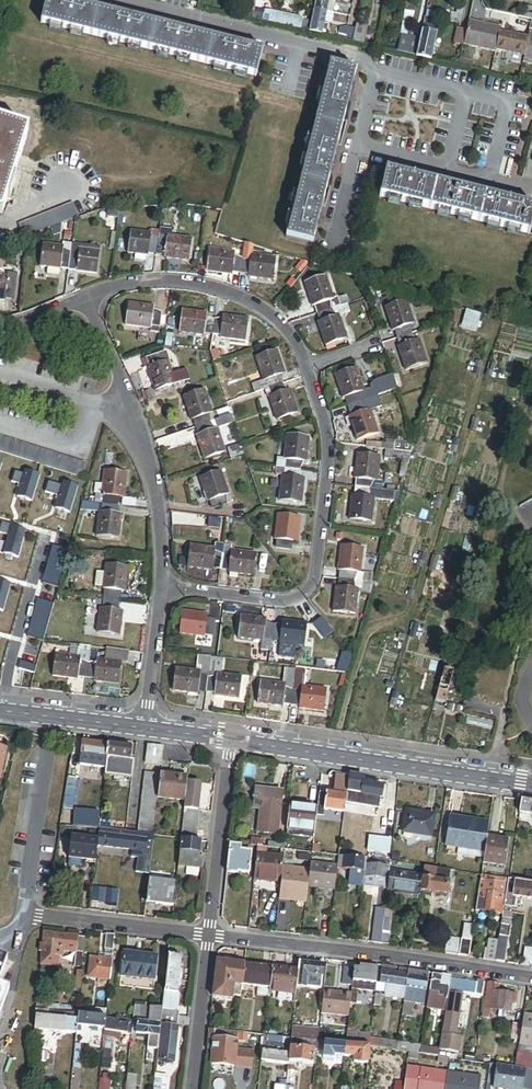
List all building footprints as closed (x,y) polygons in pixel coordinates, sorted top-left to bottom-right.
[(51,0),(47,0),(41,25),(256,77),(262,52),(51,0)] [(241,17),(251,19),(253,10),(255,0),(244,0),(241,17)] [(253,10),(262,11),(264,0),(255,0),(253,10)] [(327,12),(330,0),(316,0),(314,9),(327,12)] [(335,14),(338,0),(330,0),(327,12),(335,14)] [(521,17),(531,19),(531,18),(531,7),(523,5),(521,17)] [(322,36),(327,12),(314,9),(312,21),(310,33),(322,36)] [(253,10),(251,19),(261,21),(263,16),(263,13),(261,13),(262,11),(253,10)] [(310,33),(312,21),(302,19),(301,21),(271,14),(270,17),(263,16),(261,21),(310,33)] [(500,32),(468,25),(466,32),(464,46),(496,53),(496,52),(500,33),(500,32)] [(420,40),(416,58),(431,61),(438,29),(428,27),(427,33),(422,32),(420,40)] [(357,28),(356,30),(354,43),(364,46),(368,30),(357,28)] [(354,43),(356,30),(349,29),(348,32),(341,31),(339,40),(354,43)] [(454,44),(464,46),(466,32),(457,30),(454,44)] [(500,33),(496,52),(524,58),(528,39),(500,33)] [(400,36),(396,53),(416,58),(420,40),(400,36)] [(528,39),(524,58),(531,60),(531,37),(528,36),(528,39)] [(459,68),(472,71),(474,62),(461,59),(459,68)] [(355,71),(330,65),(286,238),(312,244),(355,71)] [(2,217),(7,199),(13,180),(28,132),(0,123),(0,216),(2,217)] [(385,173),(379,198),(528,235),(531,219),(531,209),(385,173)] [(13,180),(7,199),(10,200),(16,181),(13,180)] [(18,226),(24,239),(78,217),(72,203),(18,226)] [(118,212),(118,220),(125,220),(127,210),(119,209),(118,212)] [(107,218),(118,220),(118,212),(108,211),(107,218)] [(160,226),(159,230),(158,239),(165,240),(166,234),(171,235),(172,227),(160,226)] [(156,252),(158,239),(150,238),(151,232),(130,229),(127,253),(137,254),(146,255),(148,255),(149,251),(156,252)] [(158,239),(159,230),(151,229),(151,232),(150,238),(158,239)] [(165,240),(158,239),(156,252),(164,253),(164,257),(183,259),(186,237),(171,235),(166,234),(165,240)] [(70,254),(71,244),(63,243),(63,247),(62,253),(70,254)] [(99,247),(71,244),(70,254),(78,255),(78,249),(98,251),(99,247)] [(68,266),(70,254),(62,253),(63,247),(42,245),(39,267),(47,268),(59,270),(61,270),(61,266),(68,266)] [(78,255),(70,254),(68,266),(76,267),(76,271),(96,274),(98,251),(78,249),(78,255)] [(239,272),(240,260),(232,259),(233,252),(208,249),(205,272),(230,274),(231,272),(239,272)] [(250,261),(240,260),(239,272),(248,273),(247,277),(272,280),(274,257),(250,254),(250,261)] [(59,270),(47,268),(47,276),(58,277),(59,270)] [(316,314),(335,307),(332,300),(323,275),(301,284),(309,306),(312,305),(316,314)] [(7,277),(0,276),(0,300),(4,300),(4,297),(13,298),(15,285),(6,284),(7,277)] [(345,295),(339,297),(341,305),(345,303),(348,302),(345,295)] [(335,307),(341,305),(339,297),(332,300),(335,307)] [(397,337),(409,333),(406,325),(412,323),(403,300),(383,307),(391,330),(394,329),(397,337)] [(151,325),(157,326),(158,326),(159,314),(152,313),(153,307),(127,303),(124,326),(151,329),(151,325)] [(345,303),(341,305),(335,307),(338,315),(348,311),(345,303)] [(338,315),(335,307),(316,314),(318,320),(315,322),(324,346),(346,337),(338,315)] [(478,313),(464,309),(460,326),(474,330),(478,313)] [(202,334),(211,335),(213,319),(204,318),(205,313),(180,310),(177,333),(202,336),(202,334)] [(213,319),(211,335),(218,336),(218,338),(243,341),(246,318),(222,316),(221,320),(213,319)] [(411,340),(409,333),(397,337),(399,344),(395,346),(404,370),(425,362),(417,338),(411,340)] [(268,388),(280,384),(278,375),(284,373),(276,350),(254,357),(261,380),(265,379),(268,388)] [(158,353),(146,358),(148,366),(145,367),(153,390),(175,382),(171,372),(166,359),(161,361),(158,353)] [(148,366),(146,358),(140,360),(143,367),(145,367),(148,366)] [(348,405),(360,401),(357,392),(363,390),(355,366),(333,374),(341,397),(345,396),(348,405)] [(171,372),(175,382),(185,378),(181,368),(171,372)] [(376,395),(396,389),(391,375),(372,381),(367,385),(368,388),(363,390),(357,392),(360,401),(376,395)] [(250,384),(253,393),(261,390),(268,388),(265,379),(261,380),(250,384)] [(283,392),(280,384),(268,388),(271,396),(267,397),(276,421),(297,414),(289,390),(283,392)] [(196,427),(209,422),(206,414),(213,411),(204,388),(182,396),(190,419),(193,418),(196,427)] [(268,388),(261,390),(264,398),(267,397),(271,396),(268,388)] [(380,406),(376,395),(360,401),(363,410),(369,408),(369,410),(380,406)] [(363,410),(360,401),(348,405),(351,414),(347,416),(356,439),(377,431),(369,410),(369,408),(363,410)] [(230,415),(227,406),(213,411),(206,414),(209,422),(230,415)] [(233,422),(230,415),(209,422),(211,429),(217,427),(233,422)] [(211,429),(209,422),(196,427),(199,434),(195,435),(203,458),(225,451),(217,427),(211,429)] [(286,468),(299,469),(300,461),(306,462),(310,438),(286,435),(283,459),(287,459),(286,468)] [(82,477),(86,463),(0,436),(0,452),(82,477)] [(410,452),(413,442),(394,440),(392,450),(410,452)] [(408,461),(410,452),(392,450),(390,450),(389,458),(402,460),(408,461)] [(358,478),(357,487),(369,489),(371,479),(376,480),(379,456),(357,453),(354,477),(358,478)] [(273,466),(286,468),(287,459),(283,459),(275,458),(273,466)] [(403,477),(408,461),(402,460),(397,476),(403,477)] [(285,475),(286,468),(273,466),(272,474),(281,475),(285,475)] [(297,477),(299,469),(286,468),(285,475),(281,475),(277,500),(300,503),(304,478),(297,477)] [(198,477),(206,500),(209,499),(212,507),(225,503),(222,495),(228,493),(220,469),(198,477)] [(103,503),(116,505),(117,497),(123,497),(125,472),(103,470),(100,495),(104,495),(103,503)] [(25,474),(16,472),(12,484),(22,486),(25,474)] [(40,476),(26,473),(18,502),(33,505),(40,476)] [(369,489),(380,490),(381,481),(376,480),(371,479),(369,489)] [(63,487),(48,482),(45,493),(60,497),(63,487)] [(78,488),(63,484),(56,513),(71,517),(78,488)] [(369,489),(357,487),(356,495),(352,494),(349,519),(371,521),(374,498),(374,497),(368,496),(369,489)] [(392,500),(393,492),(380,490),(369,489),(368,496),(374,497),(374,498),(392,500)] [(95,503),(103,503),(104,495),(100,495),(96,494),(95,503)] [(95,503),(83,501),(80,510),(98,511),(102,512),(103,503),(95,503)] [(116,512),(116,505),(103,503),(102,512),(98,511),(96,536),(118,539),(121,513),(116,512)] [(299,517),(276,514),(273,539),(276,539),(275,548),(288,549),(289,541),(296,542),(299,517)] [(220,521),(209,519),(208,527),(219,529),(220,521)] [(3,523),(0,533),(0,535),(9,538),(12,526),(3,523)] [(26,532),(12,529),(5,558),(19,561),(26,532)] [(221,554),(222,543),(213,542),(213,547),(212,553),(221,554)] [(231,544),(222,543),(221,554),(220,568),(228,569),(228,571),(252,574),(254,552),(230,549),(231,544)] [(210,567),(220,568),(221,554),(212,553),(213,547),(189,545),(187,567),(210,570),(210,567)] [(339,579),(352,580),(353,572),(358,572),(361,547),(339,545),(336,570),(340,570),(339,579)] [(69,552),(54,547),(42,584),(58,589),(69,552)] [(107,589),(105,600),(118,602),(119,591),(125,591),(128,567),(105,564),(104,572),(102,587),(102,589),(107,589)] [(102,587),(104,572),(96,571),(94,586),(102,587)] [(352,580),(371,582),(372,574),(358,572),(353,572),(352,580)] [(351,587),(352,580),(339,579),(338,586),(334,585),(331,610),(353,613),(356,592),(356,588),(351,587)] [(356,592),(369,594),(372,583),(371,582),(352,580),(351,587),(356,588),(356,592)] [(0,583),(0,613),(4,614),(11,585),(0,583)] [(118,602),(105,600),(104,608),(99,608),(96,633),(119,636),(122,611),(117,610),(118,602)] [(55,606),(39,601),(28,638),(43,643),(55,606)] [(207,613),(182,610),(179,633),(205,635),(205,632),(212,633),(214,619),(206,619),(207,613)] [(270,638),(272,625),(264,624),(264,619),(238,615),(235,638),(262,641),(262,637),(270,638)] [(279,626),(272,625),(270,638),(278,639),(278,642),(303,645),(306,623),(280,620),(279,626)] [(261,650),(269,651),(270,638),(262,637),(262,641),(261,650)] [(90,646),(80,645),(79,648),(78,657),(80,657),(79,663),(87,664),(89,653),(90,646)] [(79,648),(72,647),(71,656),(78,657),(79,648)] [(346,671),(351,656),(348,652),(343,652),(341,662),(337,662),(336,670),(346,671)] [(97,654),(89,653),(87,664),(86,676),(93,677),(93,680),(118,684),(121,662),(96,659),(97,654)] [(86,676),(87,664),(79,663),(80,657),(78,657),(71,656),(54,654),(51,676),(77,679),(78,675),(86,676)] [(209,656),(197,654),(196,664),(200,665),(200,671),(199,677),(207,677),(208,665),(209,656)] [(216,666),(208,665),(207,677),(215,678),(215,673),(216,666)] [(205,691),(207,677),(199,677),(200,671),(174,668),(172,691),(197,693),(197,690),(205,691)] [(293,678),(294,670),(283,668),(282,676),(293,678)] [(453,670),(444,668),(436,700),(443,701),(445,691),(447,691),(448,687),(449,687),(453,670)] [(296,670),(294,670),(293,678),(290,703),(297,704),(297,708),(323,711),(325,688),(303,685),(305,671),(296,670)] [(215,678),(207,677),(205,691),(213,691),(213,695),(237,698),(240,676),(215,673),(215,678)] [(290,703),(293,678),(282,676),(281,683),(260,680),(257,702),(282,705),(282,703),(290,703)] [(452,704),(463,706),(464,701),(465,700),(453,698),(452,704)] [(132,743),(109,740),(108,746),(107,757),(105,775),(132,777),(134,760),(131,759),(132,748),(132,743)] [(107,757),(108,746),(82,743),(81,755),(88,755),(107,757)] [(164,747),(148,745),(146,764),(162,765),(164,747)] [(44,828),(59,831),(71,759),(55,756),(44,828)] [(79,767),(72,766),(68,794),(75,795),(79,767)] [(160,774),(146,773),(140,832),(154,834),(160,774)] [(161,774),(159,796),(186,799),(188,781),(188,777),(161,774)] [(357,776),(349,775),(347,792),(347,794),(380,798),(388,799),(389,789),(376,787),(376,782),(368,781),(367,786),(356,785),(357,776)] [(188,781),(186,799),(181,839),(196,840),(199,811),(198,811),(201,783),(188,781)] [(283,792),(256,789),(255,796),(252,796),(252,801),(255,801),(254,809),(260,810),(258,833),(278,835),(283,792)] [(347,798),(346,801),(379,805),(380,798),(347,794),(347,798)] [(319,795),(318,808),(316,816),(324,817),(325,812),(345,814),(346,801),(347,798),(336,797),(319,795)] [(521,801),(519,815),(531,817),(531,803),(521,801)] [(318,808),(290,804),(287,829),(314,832),(316,816),(318,808)] [(436,815),(407,811),(404,833),(433,837),(436,815)] [(486,838),(489,824),(450,818),(446,846),(458,848),(484,852),(486,838)] [(100,822),(99,830),(110,831),(111,823),(100,822)] [(98,840),(99,830),(91,829),(90,839),(98,840)] [(110,831),(99,830),(98,840),(97,847),(125,850),(140,851),(146,852),(146,850),(148,841),(154,842),(155,836),(110,831)] [(97,847),(98,840),(90,839),(72,837),(69,858),(70,858),(81,859),(96,861),(97,847)] [(391,840),(369,838),(368,852),(386,854),(389,854),(391,840)] [(483,860),(482,864),(504,867),(507,842),(486,838),(484,852),(483,860)] [(196,840),(181,839),(179,867),(205,870),(207,854),(201,853),(202,841),(196,840)] [(257,847),(262,848),(263,841),(251,840),(250,847),(257,847)] [(241,846),(230,844),(227,873),(238,874),(238,873),(249,874),(251,852),(240,851),(241,846)] [(266,849),(262,848),(257,847),(253,879),(281,883),(283,868),(284,861),(284,859),(265,856),(266,849)] [(339,857),(340,850),(313,847),(312,854),(339,857)] [(484,852),(458,848),(457,855),(483,860),(484,852)] [(140,851),(125,850),(125,857),(139,859),(140,851)] [(287,854),(286,862),(295,863),(296,855),(287,854)] [(366,860),(339,857),(338,868),(338,869),(343,869),(343,870),(352,871),(365,873),(366,860)] [(81,859),(70,858),(69,866),(80,867),(81,859)] [(385,862),(366,860),(365,873),(364,884),(367,884),(368,878),(384,880),(383,886),(387,887),(388,875),(390,863),(385,862)] [(338,869),(338,868),(311,865),(310,872),(308,888),(335,892),(338,869)] [(308,888),(310,872),(283,868),(281,883),(280,894),(291,896),(290,901),(306,903),(308,888)] [(434,870),(423,868),(421,879),(420,893),(446,896),(449,871),(434,870)] [(364,884),(365,873),(352,871),(350,886),(363,888),(363,886),(364,884)] [(421,879),(388,875),(387,887),(387,889),(387,892),(419,896),(420,893),(421,879)] [(500,915),(505,880),(480,877),(476,912),(500,915)] [(383,886),(384,880),(368,878),(367,884),(364,884),(363,886),(387,889),(387,887),(383,886)] [(149,880),(146,903),(173,907),(176,883),(149,880)] [(508,881),(504,908),(515,909),(517,899),(531,901),(531,884),(508,881)] [(92,891),(91,905),(104,906),(104,905),(106,893),(106,892),(92,891)] [(117,894),(106,893),(104,905),(116,907),(117,894)] [(384,919),(385,911),(377,910),(376,920),(384,921),(384,919)] [(393,912),(385,911),(384,919),(393,920),(393,912)] [(268,925),(277,926),(278,913),(269,912),(268,925)] [(512,915),(503,914),(501,926),(510,927),(512,915)] [(384,919),(384,921),(382,945),(390,946),(393,920),(384,919)] [(376,920),(374,944),(382,945),(384,921),(376,920)] [(456,939),(454,956),(469,958),(474,927),(464,925),(462,940),(456,939)] [(510,927),(501,926),(499,941),(496,962),(505,963),(510,927)] [(45,944),(42,943),(41,949),(43,952),(41,964),(60,966),(62,951),(85,954),(87,938),(46,933),(45,944)] [(115,936),(106,935),(105,950),(114,951),(115,936)] [(454,956),(456,939),(448,938),(446,955),(454,956)] [(490,940),(487,961),(496,962),(499,941),(490,940)] [(526,949),(523,966),(531,968),(531,950),(526,949)] [(114,951),(105,950),(104,955),(98,954),(98,960),(112,962),(114,951)] [(138,979),(141,955),(123,953),(121,977),(138,979)] [(157,957),(141,955),(138,979),(155,981),(157,957)] [(182,958),(168,957),(164,993),(178,995),(182,958)] [(88,978),(110,981),(112,962),(98,960),(90,959),(88,978)] [(243,986),(245,966),(217,962),(213,998),(232,1000),(232,997),(241,998),(243,986)] [(300,963),(299,972),(297,987),(307,988),(307,984),(308,975),(321,977),(323,977),(325,966),(300,963)] [(353,984),(352,994),(351,1001),(357,1001),(358,990),(359,982),(371,984),(377,984),(379,966),(370,965),(370,968),(361,967),(360,970),(355,969),(353,984)] [(272,969),(245,966),(243,986),(257,988),(270,990),(272,969)] [(397,969),(383,966),(380,984),(387,985),(406,988),(409,970),(400,969),(399,974),(396,974),(397,969)] [(353,984),(355,969),(347,968),(345,983),(353,984)] [(272,969),(270,990),(269,992),(296,996),(297,987),(299,972),(272,969)] [(429,973),(409,970),(406,988),(426,991),(429,973)] [(451,977),(433,974),(427,1008),(446,1011),(449,990),(451,980),(451,977)] [(320,986),(321,977),(308,975),(307,984),(320,986)] [(477,984),(451,980),(449,990),(463,992),(482,995),(484,982),(478,981),(477,984)] [(359,982),(358,990),(370,991),(371,984),(359,982)] [(500,984),(488,982),(482,1019),(489,1020),(491,1010),(499,1012),(506,1013),(515,1014),(518,996),(499,992),(500,984)] [(405,1000),(406,988),(387,985),(385,997),(405,1000)] [(0,987),(0,1014),(9,990),(0,987)] [(270,990),(257,988),(256,996),(269,998),(269,992),(270,990)] [(424,1005),(426,991),(406,988),(405,1000),(402,1016),(411,1017),(413,1003),(424,1005)] [(449,990),(446,1011),(439,1051),(458,1054),(461,1038),(456,1037),(461,1009),(464,1009),(465,1002),(462,1002),(463,992),(449,990)] [(352,994),(324,991),(322,1013),(349,1016),(351,1001),(352,994)] [(382,995),(375,995),(374,1006),(381,1007),(382,995)] [(79,1009),(37,1003),(36,1011),(48,1012),(78,1016),(79,1009)] [(135,1007),(134,1021),(161,1024),(162,1010),(145,1008),(135,1007)] [(107,1012),(79,1009),(78,1016),(106,1019),(107,1012)] [(162,1010),(161,1024),(178,1026),(180,1012),(162,1010)] [(48,1012),(36,1011),(35,1027),(46,1028),(48,1012)] [(78,1016),(48,1012),(46,1028),(63,1030),(63,1032),(77,1033),(77,1027),(78,1016)] [(106,1019),(78,1016),(77,1027),(81,1028),(91,1029),(97,1029),(105,1030),(106,1019)] [(524,1016),(519,1045),(531,1047),(531,1017),(524,1016)] [(134,1021),(106,1019),(105,1030),(105,1032),(122,1034),(126,1035),(132,1035),(132,1034),(134,1021)] [(161,1024),(134,1021),(132,1034),(150,1035),(148,1049),(158,1050),(159,1044),(161,1024)] [(178,1026),(161,1024),(159,1044),(164,1045),(162,1061),(174,1062),(176,1046),(178,1026)] [(521,1026),(513,1024),(511,1039),(519,1040),(521,1026)] [(320,1029),(293,1026),(291,1038),(319,1041),(320,1029)] [(81,1028),(77,1027),(77,1033),(73,1069),(78,1070),(82,1030),(80,1030),(81,1028)] [(238,1033),(209,1030),(207,1051),(235,1054),(236,1050),(247,1051),(248,1038),(238,1037),(238,1033)] [(124,1055),(130,1056),(132,1035),(126,1035),(124,1055)] [(265,1053),(262,1053),(261,1063),(288,1066),(289,1063),(291,1038),(267,1036),(265,1053)] [(371,1039),(347,1036),(346,1045),(370,1047),(371,1039)] [(319,1041),(291,1038),(289,1063),(313,1066),(314,1052),(318,1052),(319,1041)] [(331,1043),(319,1041),(318,1052),(323,1053),(323,1058),(334,1059),(335,1056),(345,1058),(346,1045),(339,1044),(331,1043)] [(381,1042),(380,1048),(398,1051),(399,1044),(381,1042)] [(399,1043),(399,1044),(398,1051),(420,1054),(421,1046),(399,1043)] [(370,1047),(346,1045),(345,1058),(355,1059),(354,1064),(368,1065),(370,1047)] [(517,1054),(515,1069),(525,1071),(531,1072),(531,1056),(517,1054)] [(407,1066),(404,1084),(403,1088),(445,1088),(447,1072),(407,1066)] [(515,1069),(497,1067),(494,1088),(522,1088),(525,1071),(515,1069)] [(525,1071),(522,1088),(531,1088),(531,1072),(525,1071)] [(447,1072),(445,1088),(478,1088),(480,1077),(447,1072)] [(137,1076),(128,1075),(127,1088),(136,1088),(137,1076)] [(155,1075),(154,1088),(166,1088),(167,1077),(155,1075)]
